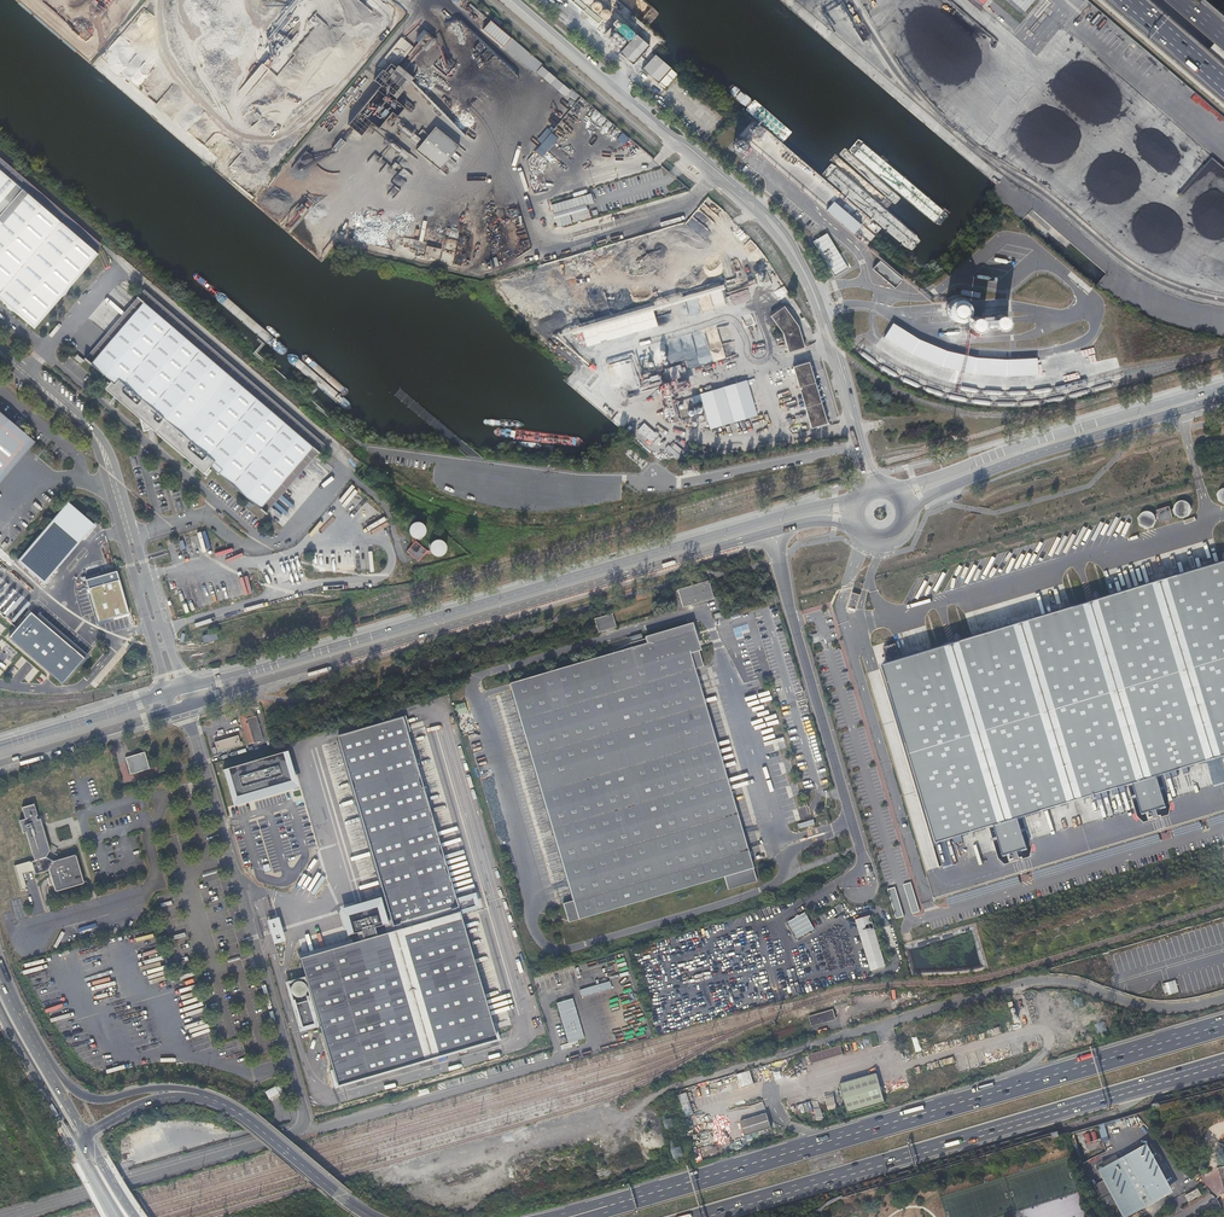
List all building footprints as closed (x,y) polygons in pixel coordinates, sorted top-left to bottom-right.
[(114,0),(91,0),(105,11),(114,0)] [(822,11),(814,0),(812,0),(821,12),(822,11)] [(837,2),(836,3),(822,11),(821,12),(822,13),(839,3),(838,2),(839,1),(840,2),(843,0),(840,0),(837,2)] [(1024,12),(1034,1),(1034,0),(1010,0),(1024,12)] [(594,2),(593,3),(592,3),(592,4),(591,5),(591,6),(591,7),(591,8),(592,10),(594,11),(596,11),(598,11),(599,10),(599,9),(600,9),(600,7),(600,5),(598,3),(597,3),(595,2),(594,2)] [(856,28),(840,2),(839,3),(855,28),(856,28)] [(602,10),(601,10),(601,11),(600,12),(599,13),(599,14),(600,16),(600,17),(601,18),(602,18),(604,19),(605,19),(606,18),(608,17),(608,16),(609,14),(608,12),(608,11),(606,10),(605,9),(604,9),(602,10)] [(309,23),(317,26),(320,18),(312,15),(309,23)] [(564,95),(571,87),(486,21),(480,29),(564,95)] [(623,29),(624,28),(624,26),(624,25),(622,23),(621,22),(619,22),(617,22),(615,23),(614,24),(614,26),(615,29),(615,30),(616,31),(618,31),(619,31),(621,31),(622,30),(623,29)] [(862,24),(856,28),(855,28),(854,28),(862,41),(865,39),(864,37),(868,34),(862,24)] [(406,37),(410,41),(412,38),(425,49),(434,39),(421,28),(414,37),(409,33),(406,37)] [(631,34),(631,32),(630,30),(629,29),(628,28),(627,28),(624,28),(623,29),(622,31),(622,32),(622,34),(622,35),(623,36),(624,37),(625,38),(627,38),(629,37),(630,36),(631,35),(631,34)] [(637,30),(634,33),(644,41),(646,38),(637,30)] [(634,33),(631,37),(628,40),(624,45),(618,52),(632,64),(648,45),(644,41),(634,33)] [(1209,40),(1203,47),(1223,65),(1223,53),(1209,40)] [(653,53),(652,55),(640,69),(657,83),(670,67),(653,53)] [(394,100),(412,77),(394,63),(392,66),(385,61),(380,69),(378,67),(369,78),(376,83),(374,87),(386,96),(387,95),(394,100)] [(358,123),(354,131),(359,134),(364,127),(358,123)] [(413,150),(439,168),(457,144),(431,125),(413,150)] [(541,143),(534,151),(541,157),(557,137),(546,128),(536,139),(541,143)] [(623,145),(629,137),(621,131),(615,139),(623,145)] [(337,150),(343,141),(338,137),(331,145),(337,150)] [(1219,159),(1220,161),(1210,157),(1181,192),(1186,201),(1206,208),(1204,213),(1219,218),(1218,221),(1220,225),(1223,226),(1223,156),(1219,159)] [(98,253),(99,252),(96,249),(99,246),(0,161),(0,169),(98,253)] [(0,169),(0,298),(34,327),(98,253),(0,169)] [(590,194),(550,203),(556,226),(589,218),(586,203),(592,202),(590,194)] [(824,209),(852,233),(859,224),(832,201),(824,209)] [(350,218),(341,228),(345,233),(355,222),(350,218)] [(825,233),(812,241),(833,275),(846,267),(825,233)] [(877,258),(869,267),(892,287),(900,277),(877,258)] [(761,270),(755,272),(759,284),(765,282),(761,270)] [(571,328),(573,333),(602,324),(605,334),(636,324),(634,315),(725,288),(723,283),(652,305),(651,301),(580,322),(581,325),(571,328)] [(84,356),(90,362),(143,300),(313,445),(261,507),(266,511),(325,443),(144,288),(86,356),(85,355),(84,356)] [(143,300),(90,362),(111,380),(110,381),(107,379),(103,385),(105,386),(105,387),(140,417),(144,429),(152,427),(204,472),(205,471),(207,473),(211,468),(209,466),(210,465),(261,507),(313,445),(143,300)] [(783,303),(770,313),(783,332),(789,350),(804,346),(799,325),(783,303)] [(919,338),(893,322),(884,336),(911,353),(941,366),(973,374),(1004,376),(1037,373),(1036,357),(1006,359),(975,357),(946,350),(919,338)] [(663,369),(666,379),(684,374),(682,370),(716,360),(708,335),(678,344),(680,353),(638,365),(641,375),(663,369)] [(807,361),(794,365),(812,426),(825,422),(807,361)] [(591,363),(587,368),(592,372),(596,367),(591,363)] [(737,433),(761,425),(747,379),(702,393),(712,427),(734,421),(737,433)] [(675,402),(664,405),(666,412),(668,411),(672,421),(680,419),(675,402)] [(690,403),(679,406),(683,419),(694,415),(690,403)] [(35,441),(0,412),(0,482),(35,441)] [(643,422),(636,430),(650,443),(657,435),(643,422)] [(1215,492),(1219,504),(1223,502),(1223,488),(1215,492)] [(1173,501),(1173,517),(1189,517),(1189,500),(1173,501)] [(1159,521),(1171,517),(1168,506),(1155,510),(1159,521)] [(1140,528),(1156,524),(1152,510),(1136,515),(1140,528)] [(413,537),(417,537),(420,537),(423,535),(424,532),(425,529),(424,525),(422,523),(420,521),(416,520),(413,521),(410,523),(409,526),(408,529),(409,532),(411,535),(413,537)] [(435,555),(438,555),(441,555),(444,553),(446,550),(446,547),(446,543),(444,541),(441,539),(438,538),(435,539),(432,541),(430,544),(429,547),(430,550),(432,553),(435,555)] [(407,551),(418,561),(427,551),(416,541),(407,551)] [(882,666),(934,840),(988,824),(992,823),(1016,815),(1021,814),(1127,782),(1131,781),(1156,773),(1160,772),(1223,753),(1223,563),(882,666)] [(678,589),(683,607),(714,598),(709,579),(678,589)] [(859,595),(852,592),(847,607),(855,609),(859,595)] [(594,618),(598,631),(616,626),(612,613),(594,618)] [(753,867),(752,862),(695,668),(704,665),(691,624),(645,638),(626,644),(619,647),(615,649),(612,652),(509,682),(573,900),(563,902),(569,921),(724,876),(728,889),(757,880),(753,867)] [(202,635),(204,642),(218,638),(216,631),(202,635)] [(926,869),(939,865),(885,686),(871,690),(926,869)] [(467,712),(465,702),(454,705),(456,714),(467,712)] [(253,711),(241,714),(249,743),(263,739),(256,715),(254,716),(253,711)] [(327,1038),(448,1002),(457,1046),(496,1034),(493,1024),(496,1023),(495,1022),(493,1023),(460,912),(478,907),(474,895),(457,900),(407,732),(410,731),(407,731),(404,721),(338,740),(388,909),(383,910),(380,902),(343,913),(349,934),(347,934),(348,935),(357,933),(360,941),(353,943),(351,936),(347,938),(349,944),(304,957),(302,951),(299,952),(312,999),(304,1001),(303,997),(304,996),(306,994),(307,992),(307,990),(307,989),(307,988),(306,985),(305,983),(303,982),(302,981),(300,981),(298,981),(296,981),(294,983),(292,985),(291,986),(291,987),(291,990),(291,991),(292,993),(293,995),(294,996),(296,997),(297,997),(299,1003),(294,1004),(302,1030),(300,1031),(300,1032),(320,1026),(324,1038),(327,1038)] [(223,727),(225,734),(232,731),(231,725),(223,727)] [(238,734),(215,741),(218,752),(241,745),(238,734)] [(126,757),(131,774),(150,768),(145,751),(126,757)] [(288,752),(288,751),(275,755),(283,786),(295,783),(286,753),(288,752)] [(950,893),(1223,810),(1223,753),(1160,772),(1173,812),(1139,822),(1127,782),(1021,814),(1033,855),(1000,865),(988,824),(934,840),(941,864),(939,865),(926,869),(934,898),(950,893)] [(283,786),(275,755),(223,770),(223,771),(225,770),(234,801),(246,797),(246,796),(247,796),(253,794),(254,794),(254,795),(283,786)] [(1156,773),(1131,781),(1142,817),(1167,809),(1156,773)] [(23,873),(34,869),(36,873),(49,869),(55,889),(57,890),(83,883),(84,881),(76,855),(74,854),(53,860),(46,856),(50,850),(41,818),(37,819),(36,815),(38,815),(34,803),(22,806),(26,818),(20,820),(23,832),(26,831),(35,859),(32,860),(32,861),(31,861),(30,860),(14,865),(22,889),(26,888),(25,887),(27,886),(23,873)] [(1016,815),(992,823),(1003,858),(1027,851),(1016,815)] [(903,884),(911,914),(919,912),(918,910),(922,909),(919,897),(915,898),(911,882),(903,884)] [(895,919),(903,916),(895,887),(887,889),(895,919)] [(805,913),(788,922),(797,938),(814,929),(805,913)] [(870,915),(855,920),(869,971),(885,967),(870,915)] [(276,920),(270,922),(272,930),(278,928),(276,920)] [(281,931),(273,934),(276,942),(283,939),(281,931)] [(347,938),(302,951),(304,957),(349,944),(347,938)] [(610,981),(580,990),(582,997),(612,988),(610,981)] [(573,998),(557,1003),(569,1043),(584,1038),(573,998)] [(327,1038),(324,1038),(337,1081),(457,1046),(448,1002),(327,1038)] [(833,1008),(809,1016),(812,1025),(836,1018),(833,1008)] [(948,1022),(949,1025),(937,1029),(938,1032),(934,1033),(936,1041),(948,1037),(947,1034),(959,1031),(956,1019),(948,1022)] [(921,1050),(913,1022),(899,1026),(901,1031),(898,1032),(903,1049),(906,1048),(907,1054),(921,1050)] [(948,1042),(950,1048),(960,1046),(958,1039),(948,1042)] [(811,1063),(842,1055),(839,1046),(808,1054),(811,1063)] [(736,1074),(740,1088),(754,1084),(750,1070),(736,1074)] [(837,1085),(847,1113),(885,1103),(876,1073),(837,1085)] [(264,1092),(268,1100),(279,1094),(276,1086),(264,1092)] [(795,1106),(798,1114),(813,1111),(810,1102),(795,1106)] [(765,1115),(758,1115),(739,1121),(743,1136),(769,1128),(765,1115)] [(1106,1120),(1100,1122),(1103,1135),(1110,1133),(1106,1120)] [(1101,1140),(1102,1139),(1101,1137),(1101,1136),(1100,1134),(1099,1132),(1097,1131),(1095,1130),(1093,1130),(1092,1130),(1090,1130),(1089,1131),(1086,1132),(1085,1134),(1084,1135),(1083,1137),(1083,1139),(1083,1141),(1084,1143),(1085,1144),(1086,1145),(1087,1147),(1089,1148),(1091,1148),(1093,1148),(1094,1148),(1096,1147),(1098,1146),(1099,1145),(1100,1144),(1101,1142),(1101,1140)] [(126,1139),(117,1141),(121,1156),(129,1154),(126,1139)] [(1130,1155),(1146,1147),(1143,1142),(1127,1150),(1130,1155)] [(1108,1176),(1099,1181),(1094,1184),(1106,1206),(1120,1198),(1126,1211),(1139,1204),(1140,1207),(1156,1198),(1155,1196),(1168,1189),(1146,1147),(1130,1155),(1122,1160),(1118,1153),(1104,1161),(1107,1167),(1104,1169),(1108,1176)] [(1101,1171),(1104,1169),(1107,1167),(1104,1161),(1098,1164),(1101,1171)] [(1186,1195),(1189,1201),(1201,1194),(1198,1188),(1186,1195)]
